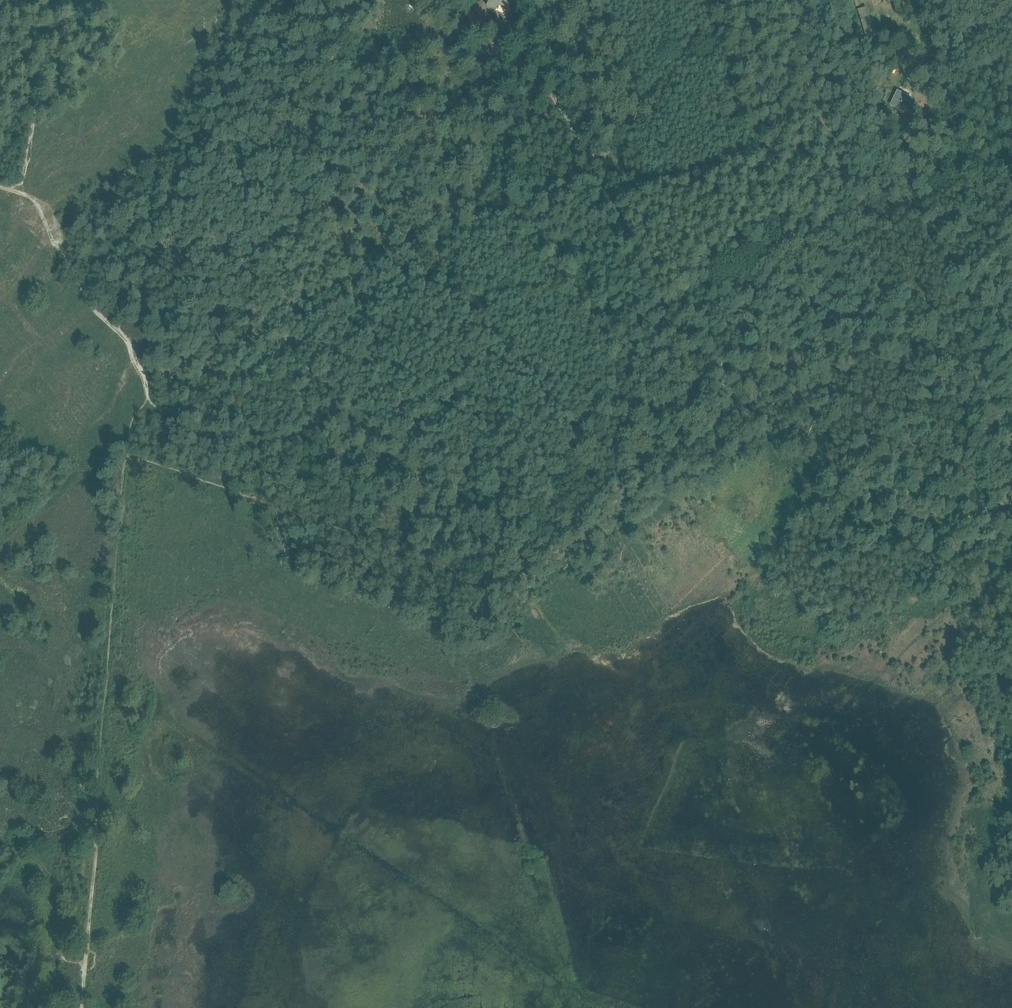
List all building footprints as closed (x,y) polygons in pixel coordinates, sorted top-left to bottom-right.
[(512,0),(491,0),(488,6),(496,10),(498,4),(508,9),(512,0)] [(874,34),(867,10),(859,12),(867,36),(874,34)] [(481,21),(476,18),(473,24),(478,27),(481,21)] [(486,61),(479,64),(483,75),(491,73),(486,61)] [(897,92),(892,101),(906,108),(911,100),(897,92)]
